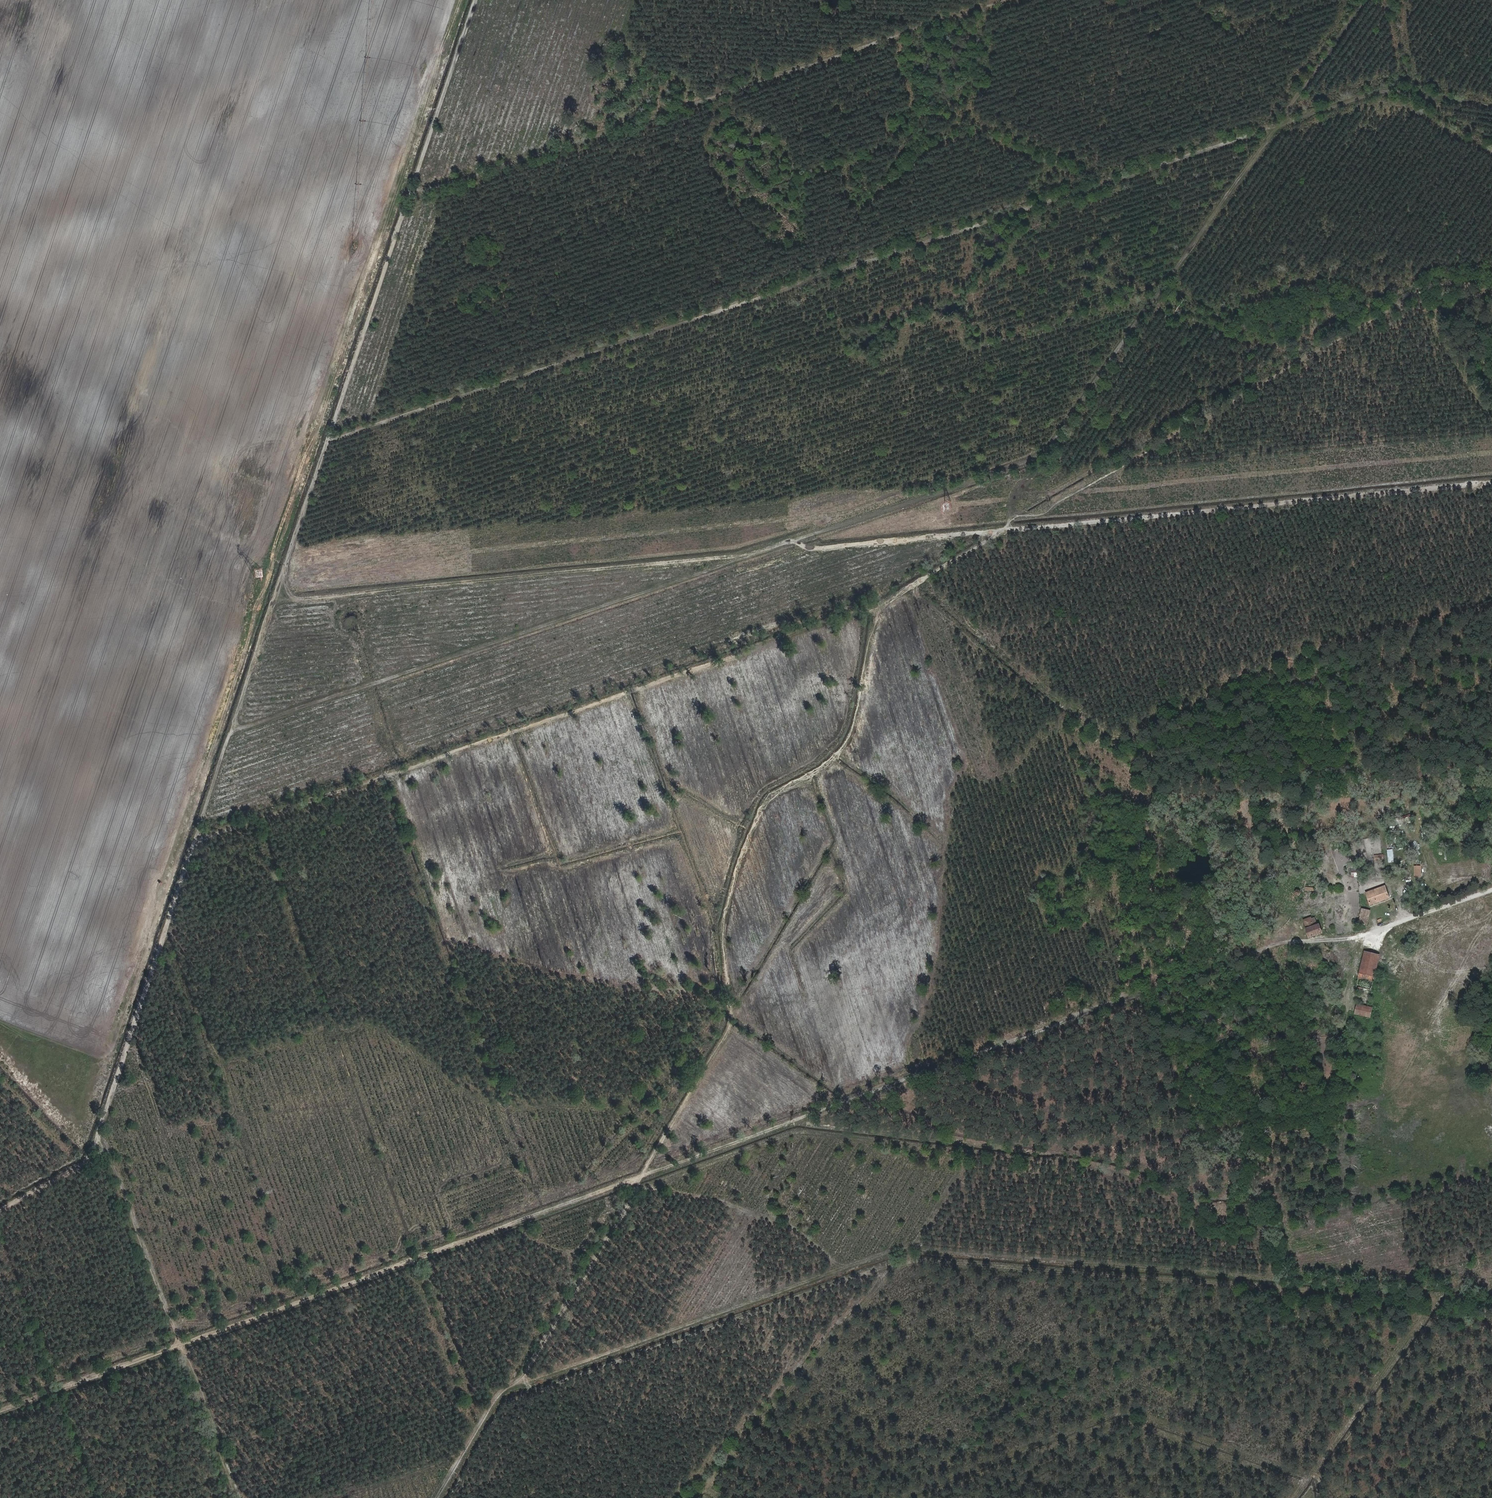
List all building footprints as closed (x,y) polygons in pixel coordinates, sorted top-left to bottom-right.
[(1421,877),(1421,861),(1405,861),(1406,877),(1421,877)] [(1385,884),(1365,892),(1370,905),(1390,898),(1385,884)] [(1371,910),(1361,908),(1358,923),(1368,925),(1371,910)] [(1311,916),(1303,920),(1310,938),(1322,933),(1319,923),(1317,924),(1315,917),(1312,918),(1311,916)] [(1379,955),(1364,951),(1356,987),(1358,987),(1357,991),(1361,992),(1362,988),(1371,990),(1379,955)] [(1370,1017),(1372,1007),(1357,1004),(1354,1014),(1370,1017)]
